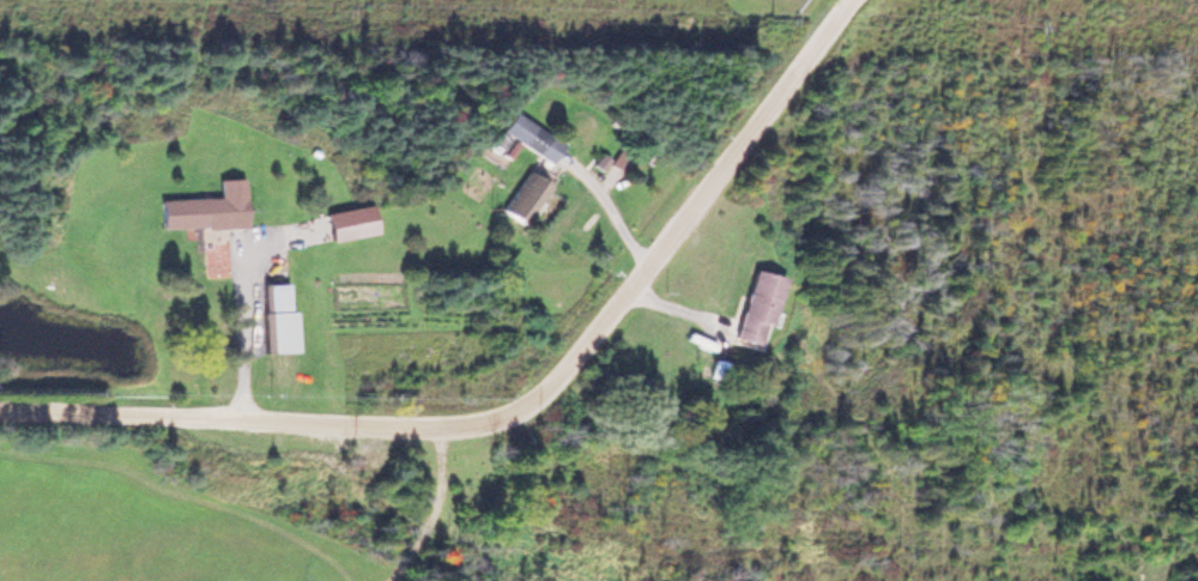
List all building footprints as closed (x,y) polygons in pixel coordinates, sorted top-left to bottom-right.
[(545,161),(558,143),(512,110),(499,128),(545,161)] [(519,223),(545,183),(522,169),(497,209),(519,223)] [(218,196),(158,197),(158,226),(243,225),(242,176),(218,177),(218,196)] [(328,239),(374,231),(369,203),(323,211),(328,239)] [(765,326),(779,276),(748,268),(729,337),(753,343),(758,324),(765,326)] [(264,281),(265,350),(290,349),(290,281),(264,281)] [(704,375),(722,381),(728,363),(711,357),(704,375)]
